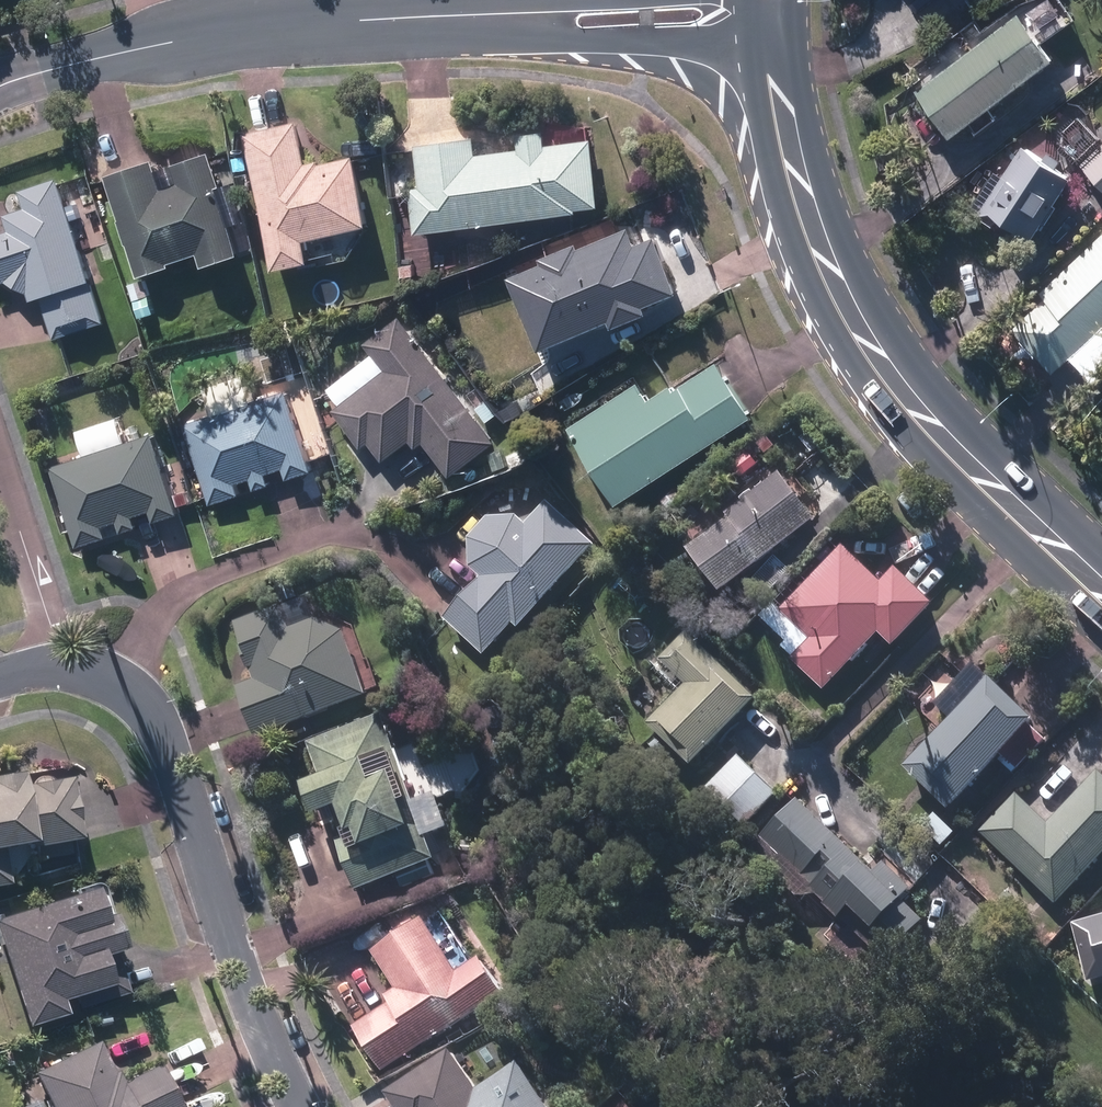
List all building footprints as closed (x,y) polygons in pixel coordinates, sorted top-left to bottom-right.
[(917,93),(953,141),(1059,63),(1023,14),(917,93)] [(247,134),(279,270),(312,262),(307,242),(371,227),(355,158),(322,166),(321,162),(308,165),(298,122),(247,134)] [(415,190),(421,236),(580,214),(580,211),(603,208),(593,141),(548,147),(546,134),(521,137),(522,150),(479,156),(476,138),(418,146),(424,189),(415,190)] [(1101,189),(1101,147),(1081,167),(1101,189)] [(1002,219),(1034,240),(1073,181),(1024,149),(978,218),(995,229),(1002,219)] [(107,178),(141,277),(171,267),(170,264),(200,254),(205,267),(242,255),(220,187),(222,186),(210,154),(173,166),(179,184),(164,189),(154,163),(107,178)] [(56,340),(107,323),(74,221),(81,219),(76,203),(68,207),(59,180),(22,191),(28,209),(0,219),(0,285),(10,282),(31,292),(34,302),(43,299),(56,340)] [(516,279),(548,352),(616,322),(620,329),(652,315),(650,308),(683,294),(658,238),(638,246),(631,229),(605,241),(601,229),(584,237),(589,248),(582,251),(580,245),(546,260),(548,264),(516,279)] [(1040,294),(1046,300),(1013,330),(1054,375),(1101,331),(1101,236),(1040,294)] [(150,297),(145,281),(129,286),(134,302),(150,297)] [(426,444),(452,477),(496,443),(400,319),(367,345),(388,372),(336,413),(364,449),(371,444),(386,462),(412,442),(418,450),(426,444)] [(673,388),(649,404),(637,386),(572,429),(622,506),(753,420),(717,366),(676,393),(673,388)] [(244,375),(204,388),(214,417),(185,425),(210,506),(242,496),(238,484),(254,480),(257,489),(271,486),(267,475),(285,470),(289,482),(313,474),(287,393),(253,403),(244,375)] [(501,410),(509,422),(523,412),(515,401),(501,410)] [(304,410),(311,432),(324,427),(317,405),(304,410)] [(155,435),(52,468),(77,546),(108,536),(105,526),(120,521),(124,533),(138,529),(134,517),(152,511),(156,523),(180,516),(155,435)] [(766,456),(777,449),(769,438),(759,446),(766,456)] [(507,455),(512,467),(528,462),(524,449),(507,455)] [(744,486),(765,470),(757,461),(736,477),(744,486)] [(693,551),(726,594),(819,522),(782,474),(728,517),(731,522),(693,551)] [(446,621),(486,657),(516,624),(522,631),(597,547),(548,503),(528,526),(518,517),(489,519),(470,541),(472,569),(484,579),(446,621)] [(795,662),(827,693),(883,635),(897,648),(936,606),(897,569),(883,585),(844,547),(783,612),(778,608),(766,620),(791,644),(803,631),(814,642),(795,662)] [(321,577),(336,572),(332,561),(317,566),(321,577)] [(240,690),(260,741),(372,699),(347,634),(319,621),(293,630),(285,608),(239,625),(260,683),(240,690)] [(653,729),(696,769),(759,701),(690,636),(664,664),(690,689),(653,729)] [(910,770),(954,812),(1002,762),(1014,774),(1047,740),(1035,728),(1038,724),(994,682),(992,684),(978,670),(968,681),(965,677),(938,705),(955,722),(910,770)] [(807,722),(816,732),(826,720),(817,711),(807,722)] [(314,790),(324,819),(344,812),(348,820),(341,823),(348,842),(342,844),(360,894),(401,879),(404,891),(438,879),(433,868),(441,865),(427,828),(420,830),(395,759),(400,756),(387,720),(312,747),(325,786),(314,790)] [(709,790),(748,827),(778,795),(740,758),(709,790)] [(1061,908),(1101,864),(1101,775),(1051,827),(1018,795),(983,833),(1061,908)] [(7,890),(1,855),(32,851),(34,864),(69,859),(67,847),(76,846),(68,785),(19,792),(18,780),(0,782),(0,891),(7,890)] [(811,890),(891,964),(929,923),(906,902),(916,891),(888,866),(879,876),(799,802),(764,839),(814,886),(811,890)] [(923,828),(944,848),(957,835),(936,814),(923,828)] [(999,898),(1018,915),(1025,908),(1006,891),(999,898)] [(28,1030),(126,998),(114,959),(124,956),(113,922),(102,925),(92,896),(0,925),(0,943),(28,1030)] [(1057,919),(1064,926),(1072,918),(1064,911),(1057,919)] [(1091,985),(1101,982),(1101,920),(1076,927),(1091,985)] [(358,1029),(384,1073),(509,997),(487,962),(462,978),(428,922),(376,954),(400,994),(389,1000),(393,1007),(358,1029)] [(1055,944),(1064,952),(1074,941),(1064,933),(1055,944)] [(477,1038),(483,1050),(499,1041),(492,1029),(477,1038)] [(160,1070),(122,1088),(117,1077),(113,1079),(98,1048),(35,1078),(49,1106),(178,1106),(160,1070)] [(456,1054),(390,1097),(397,1106),(490,1106),(456,1054)]
